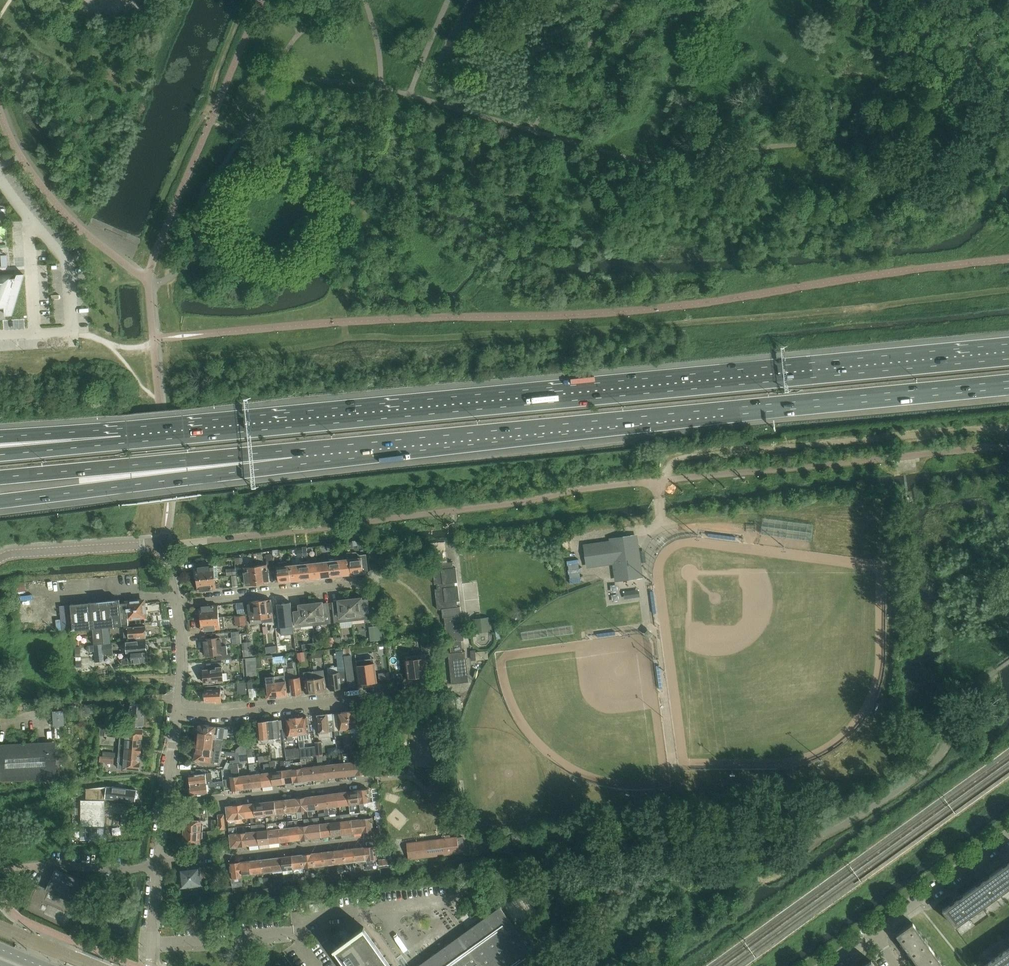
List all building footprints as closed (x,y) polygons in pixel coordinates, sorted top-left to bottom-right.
[(1,308),(5,308),(5,314),(14,313),(25,276),(17,276),(16,278),(12,279),(13,275),(0,276),(0,310),(1,308)] [(614,563),(616,580),(642,576),(638,551),(635,551),(634,545),(637,545),(636,537),(611,540),(611,542),(585,546),(588,566),(614,563)] [(339,549),(334,550),(335,559),(334,559),(335,575),(351,574),(350,566),(348,566),(347,560),(340,560),(339,549)] [(348,559),(347,560),(348,566),(350,566),(351,574),(352,573),(353,574),(354,573),(367,572),(368,572),(366,555),(360,556),(356,553),(348,553),(348,559)] [(267,564),(255,566),(257,584),(269,583),(268,572),(274,571),(273,565),(272,554),(266,555),(267,564)] [(308,562),(304,563),(305,578),(317,577),(319,578),(320,577),(319,569),(317,569),(317,563),(316,558),(308,559),(308,562)] [(330,561),(317,563),(317,569),(319,569),(320,577),(322,577),(323,578),(325,576),(335,575),(334,559),(330,560),(330,561)] [(277,564),(273,565),(274,571),(275,582),(279,582),(287,580),(289,581),(290,580),(289,572),(291,572),(290,566),(290,561),(277,562),(277,564)] [(444,618),(447,642),(450,642),(451,653),(448,653),(452,684),(469,682),(465,651),(463,651),(461,640),(464,640),(461,615),(460,607),(458,607),(457,601),(460,601),(458,586),(456,587),(455,583),(458,582),(456,568),(454,568),(453,562),(432,564),(435,585),(437,584),(437,589),(435,589),(437,610),(442,609),(443,618),(444,618)] [(291,572),(289,572),(290,580),(305,578),(304,563),(300,563),(300,565),(290,566),(291,572)] [(196,568),(197,579),(215,577),(219,577),(218,565),(196,568)] [(255,566),(244,567),(246,585),(257,584),(255,566)] [(215,577),(197,579),(198,591),(219,588),(219,583),(216,584),(215,577)] [(639,589),(628,591),(629,597),(640,596),(639,589)] [(350,599),(352,621),(370,619),(368,603),(363,603),(362,597),(350,599)] [(271,599),(260,600),(262,623),(273,622),(273,617),(271,604),(271,599)] [(352,621),(350,599),(338,600),(339,611),(334,612),(335,623),(352,621)] [(90,602),(71,604),(73,630),(93,629),(94,644),(95,644),(101,644),(104,643),(102,628),(109,627),(128,625),(128,619),(144,617),(146,614),(145,602),(142,600),(126,602),(126,603),(120,603),(120,600),(90,602)] [(260,600),(248,602),(249,609),(250,620),(251,624),(262,623),(260,600)] [(244,602),(236,603),(238,615),(245,615),(244,602)] [(277,604),(279,628),(293,626),(291,602),(277,604)] [(310,603),(313,625),(331,623),(330,612),(324,613),(323,603),(323,602),(310,603)] [(313,625),(310,603),(299,605),(299,606),(300,616),(294,616),(295,627),(313,625)] [(200,607),(201,619),(219,617),(218,605),(200,607)] [(60,607),(62,631),(72,630),(69,606),(60,607)] [(245,615),(238,615),(239,624),(246,623),(245,615)] [(479,617),(481,632),(492,631),(490,616),(479,617)] [(219,617),(201,619),(202,631),(226,628),(225,617),(219,617)] [(370,625),(371,640),(383,639),(383,625),(370,625)] [(147,636),(147,632),(145,631),(145,626),(128,627),(125,628),(125,639),(129,639),(146,638),(146,637),(147,636)] [(240,632),(232,632),(233,644),(241,644),(240,632)] [(205,647),(225,645),(226,645),(225,637),(220,637),(204,639),(205,647)] [(126,642),(127,653),(147,651),(147,650),(148,648),(148,645),(146,644),(146,640),(126,642)] [(251,642),(244,643),(246,657),(253,656),(251,642)] [(104,643),(101,644),(102,656),(104,656),(103,652),(112,651),(111,643),(110,643),(104,643)] [(95,644),(94,644),(95,657),(96,657),(104,656),(102,656),(101,644),(95,644)] [(225,645),(205,647),(206,656),(216,655),(217,660),(231,659),(231,653),(226,654),(225,645)] [(344,656),(348,688),(356,687),(351,648),(344,649),(345,656),(344,656)] [(147,651),(127,653),(128,658),(123,660),(123,664),(148,662),(148,658),(149,656),(149,653),(147,651)] [(348,688),(344,656),(343,651),(336,652),(339,672),(338,672),(338,668),(329,669),(329,673),(328,673),(330,690),(348,688)] [(431,667),(430,654),(423,654),(423,658),(406,660),(408,678),(410,677),(412,679),(415,678),(417,677),(426,676),(425,667),(431,667)] [(272,656),(256,657),(257,660),(258,669),(263,668),(262,659),(273,658),(272,656)] [(286,656),(273,658),(273,664),(282,663),(283,666),(287,666),(287,663),(286,656)] [(256,657),(246,658),(248,680),(258,679),(257,669),(257,660),(256,657)] [(374,658),(356,661),(359,685),(377,682),(374,658)] [(205,681),(205,683),(224,681),(222,666),(222,662),(207,664),(208,670),(203,670),(204,677),(203,677),(203,680),(205,681)] [(287,663),(287,666),(289,676),(291,695),(302,694),(302,693),(300,677),(295,677),(293,663),(287,663)] [(314,671),(316,692),(327,691),(327,690),(326,690),(325,677),(324,670),(314,671)] [(316,692),(314,671),(304,672),(304,679),(306,693),(305,693),(316,692)] [(277,697),(275,676),(274,672),(268,673),(268,676),(265,681),(267,698),(266,698),(277,697)] [(275,676),(277,697),(287,696),(285,676),(279,677),(279,675),(275,676)] [(255,682),(248,682),(250,698),(257,697),(255,682)] [(246,683),(238,683),(238,694),(246,694),(246,683)] [(215,701),(215,703),(222,703),(221,694),(224,694),(224,690),(221,690),(221,689),(221,685),(206,686),(206,690),(205,690),(206,694),(204,696),(204,698),(205,699),(205,701),(215,701)] [(129,726),(143,727),(145,705),(131,703),(130,711),(117,709),(116,717),(130,718),(129,726)] [(350,729),(361,728),(359,710),(353,711),(351,711),(349,711),(348,712),(350,729)] [(332,713),(335,731),(335,735),(340,735),(340,731),(350,729),(348,712),(347,712),(345,712),(343,712),(332,713)] [(335,731),(332,713),(327,714),(322,715),(320,715),(317,715),(319,733),(335,731)] [(296,718),(298,736),(309,735),(307,717),(301,717),(299,717),(297,718),(296,718)] [(293,737),(298,736),(296,718),(295,718),(293,718),(291,719),(286,719),(288,738),(289,741),(293,740),(293,737)] [(267,721),(269,743),(269,744),(274,743),(274,739),(280,739),(278,720),(267,721)] [(269,743),(267,721),(257,723),(259,744),(269,743)] [(197,726),(196,733),(199,733),(198,737),(223,739),(225,728),(219,727),(218,727),(199,725),(199,726),(197,726)] [(100,737),(107,737),(108,726),(101,726),(100,737)] [(120,738),(142,740),(143,729),(127,728),(126,734),(120,734),(120,738)] [(196,737),(195,744),(197,744),(197,748),(216,750),(221,751),(222,751),(223,739),(217,739),(198,737),(198,738),(196,737)] [(361,738),(363,749),(370,748),(368,737),(361,738)] [(125,743),(125,749),(141,750),(142,740),(120,738),(119,742),(125,743)] [(343,754),(346,753),(344,740),(337,741),(339,754),(343,754)] [(316,742),(318,756),(324,755),(322,741),(316,742)] [(57,779),(55,743),(0,745),(0,781),(57,779)] [(315,747),(300,748),(301,758),(316,756),(315,747)] [(195,749),(193,759),(195,760),(214,762),(220,763),(221,751),(216,750),(197,748),(197,749),(195,749)] [(118,754),(118,759),(140,760),(141,750),(125,749),(124,754),(118,754)] [(247,753),(236,752),(227,751),(227,754),(239,756),(240,763),(248,762),(247,753)] [(344,763),(345,776),(355,775),(354,762),(349,763),(348,753),(346,753),(343,754),(345,763),(344,763)] [(140,760),(118,759),(117,763),(119,763),(119,769),(139,771),(140,760)] [(301,762),(303,781),(304,781),(314,780),(312,767),(307,768),(306,759),(301,760),(301,762)] [(281,771),(282,784),(293,782),(291,763),(290,761),(284,762),(285,771),(281,771)] [(354,762),(355,775),(367,774),(365,761),(354,762)] [(265,773),(260,774),(261,786),(272,785),(269,762),(264,763),(265,773)] [(276,762),(269,762),(272,785),(282,784),(281,771),(277,772),(276,762)] [(291,763),(293,782),(303,781),(301,762),(291,763)] [(333,765),(334,777),(345,776),(344,763),(333,765)] [(251,775),(250,775),(251,788),(261,786),(260,774),(256,774),(254,764),(250,765),(251,775)] [(333,765),(323,766),(324,778),(334,777),(333,765)] [(324,778),(323,766),(312,767),(314,780),(324,778)] [(241,789),(240,776),(239,776),(238,768),(232,769),(233,777),(229,777),(229,779),(226,780),(226,788),(230,787),(231,790),(241,789)] [(190,782),(190,785),(213,782),(212,773),(206,773),(189,775),(188,779),(190,782)] [(251,788),(250,775),(240,776),(241,789),(242,789),(251,788)] [(190,785),(187,785),(187,790),(191,790),(190,792),(191,795),(208,793),(207,787),(224,785),(223,781),(213,782),(190,785)] [(81,800),(81,827),(105,827),(105,799),(135,802),(135,800),(137,800),(138,798),(138,794),(137,793),(136,793),(136,790),(106,787),(106,788),(86,790),(87,800),(81,800)] [(357,790),(359,803),(360,810),(367,810),(366,802),(370,802),(369,789),(357,790)] [(359,803),(357,790),(347,792),(348,805),(350,804),(350,812),(355,811),(354,804),(359,803)] [(337,793),(338,806),(348,805),(347,792),(337,793)] [(326,794),(329,814),(336,813),(336,810),(334,810),(334,806),(338,806),(337,793),(326,794)] [(326,794),(316,796),(317,809),(325,808),(326,815),(329,814),(326,794)] [(316,796),(305,797),(307,810),(308,810),(309,817),(313,816),(312,809),(317,809),(316,796)] [(295,798),(297,818),(302,817),(301,810),(307,810),(305,797),(295,798)] [(285,800),(286,812),(287,812),(288,815),(293,814),(293,818),(297,818),(295,798),(285,800)] [(274,801),(276,820),(284,820),(283,813),(286,812),(285,800),(274,801)] [(264,802),(266,822),(276,820),(274,801),(264,802)] [(264,802),(253,803),(256,823),(266,822),(264,802)] [(244,804),(243,804),(245,817),(251,817),(252,823),(256,823),(253,803),(244,804)] [(245,817),(243,804),(233,806),(228,806),(227,808),(229,826),(236,825),(235,819),(245,817)] [(350,814),(352,833),(362,832),(360,812),(350,814)] [(360,812),(362,832),(373,831),(372,818),(367,818),(367,812),(360,812)] [(352,833),(350,814),(339,815),(342,834),(352,833)] [(339,815),(329,816),(331,836),(342,834),(339,815)] [(331,836),(329,816),(325,817),(325,823),(323,824),(322,817),(318,817),(321,837),(331,836)] [(318,817),(308,819),(311,838),(321,837),(318,817)] [(305,826),(298,826),(300,839),(311,838),(308,819),(304,819),(305,826)] [(184,831),(203,832),(203,825),(201,825),(201,821),(184,820),(184,821),(183,820),(183,824),(184,824),(184,831)] [(288,828),(290,841),(300,839),(298,826),(296,827),(295,820),(288,821),(289,828),(288,828)] [(256,825),(259,844),(269,843),(267,830),(264,830),(263,824),(256,825)] [(247,833),(248,846),(249,846),(250,845),(259,844),(256,825),(251,826),(252,832),(247,833)] [(248,846),(247,833),(246,826),(236,827),(229,828),(231,846),(233,847),(238,847),(248,846)] [(81,828),(80,840),(104,840),(104,828),(81,828)] [(290,841),(288,828),(278,829),(279,842),(290,841)] [(208,837),(226,835),(226,829),(220,830),(219,830),(212,830),(207,831),(208,837)] [(278,829),(267,830),(269,843),(279,842),(278,829)] [(203,832),(184,831),(184,838),(183,838),(183,841),(184,841),(184,842),(200,843),(200,838),(203,839),(203,832)] [(408,844),(409,859),(459,853),(465,852),(463,838),(457,839),(408,844)] [(364,848),(366,861),(367,869),(374,868),(374,866),(377,865),(376,860),(377,860),(375,846),(364,848)] [(354,849),(355,862),(366,861),(364,848),(354,849)] [(355,862),(354,849),(343,850),(345,863),(355,862)] [(333,851),(335,864),(345,863),(343,850),(333,851)] [(323,853),(324,866),(335,864),(333,851),(323,853)] [(323,853),(313,854),(314,867),(315,873),(320,872),(320,870),(325,869),(324,866),(323,853)] [(302,855),(303,868),(314,867),(313,854),(302,855)] [(302,855),(291,856),(293,869),(303,868),(302,855)] [(293,869),(291,856),(281,857),(283,871),(283,875),(294,873),(293,869)] [(271,859),(272,872),(273,872),(274,881),(275,881),(275,884),(278,884),(277,871),(283,871),(281,857),(271,859)] [(271,859),(261,860),(262,873),(272,872),(271,859)] [(261,860),(250,861),(252,874),(262,873),(261,860)] [(250,861),(240,862),(242,875),(252,874),(250,861)] [(1008,887),(1008,861),(1007,862),(1008,863),(997,871),(1008,887)] [(242,875),(240,862),(229,863),(232,884),(243,883),(242,875)] [(200,885),(201,885),(199,867),(198,867),(198,868),(181,870),(181,869),(182,879),(181,881),(181,883),(182,885),(183,887),(184,887),(183,887),(200,885)] [(46,890),(77,904),(86,883),(56,870),(46,890)] [(970,890),(982,906),(1008,887),(997,871),(985,879),(981,881),(981,882),(970,890)] [(982,906),(970,890),(959,898),(958,898),(954,900),(955,901),(943,910),(955,926),(982,906)] [(541,965),(542,965),(530,948),(532,947),(531,946),(520,930),(519,930),(517,931),(515,927),(516,926),(502,906),(500,907),(493,912),(493,913),(490,915),(489,914),(485,916),(487,918),(471,929),(419,965),(542,965),(541,965)] [(908,950),(916,961),(932,950),(913,923),(897,934),(905,946),(904,947),(907,951),(908,950)] [(364,930),(336,951),(347,965),(390,965),(364,930)] [(984,965),(1008,965),(1008,948),(984,965)] [(916,961),(920,965),(944,965),(932,950),(916,961)]
